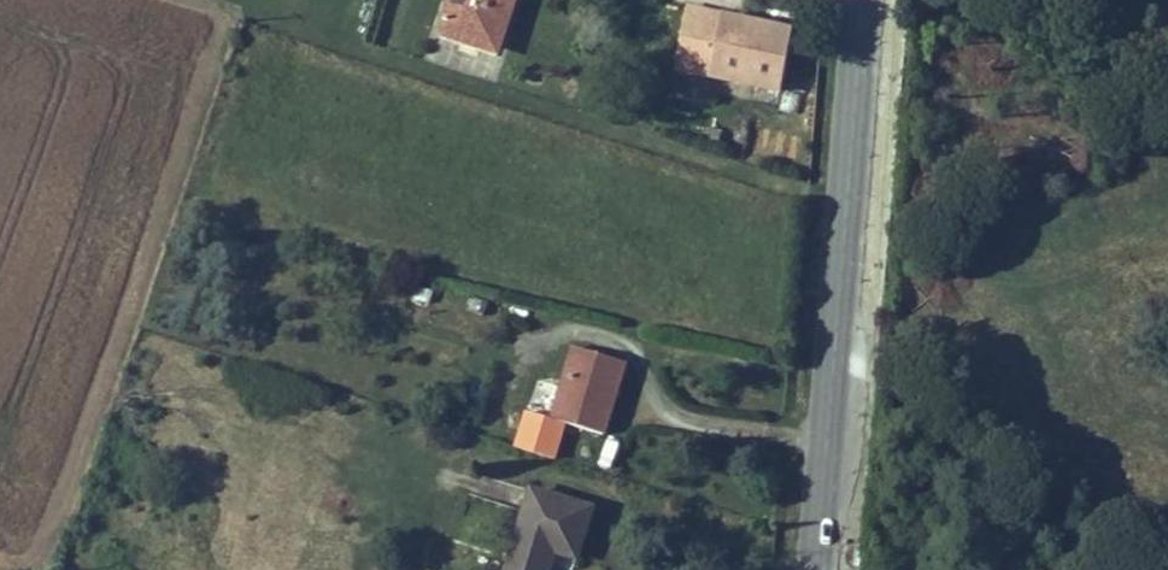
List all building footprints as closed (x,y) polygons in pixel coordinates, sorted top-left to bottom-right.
[(514,0),(450,0),(441,28),(499,47),(514,0)] [(781,91),(792,31),(687,7),(675,68),(781,91)] [(496,56),(499,47),(441,28),(438,37),(496,56)] [(429,303),(433,292),(416,286),(412,298),(429,303)] [(483,315),(488,303),(472,296),(466,307),(483,315)] [(878,334),(880,310),(871,309),(869,333),(878,334)] [(603,435),(625,362),(574,347),(553,419),(527,412),(516,448),(553,459),(564,423),(603,435)] [(592,508),(532,490),(507,569),(543,569),(547,560),(551,561),(554,552),(576,558),(592,508)]
